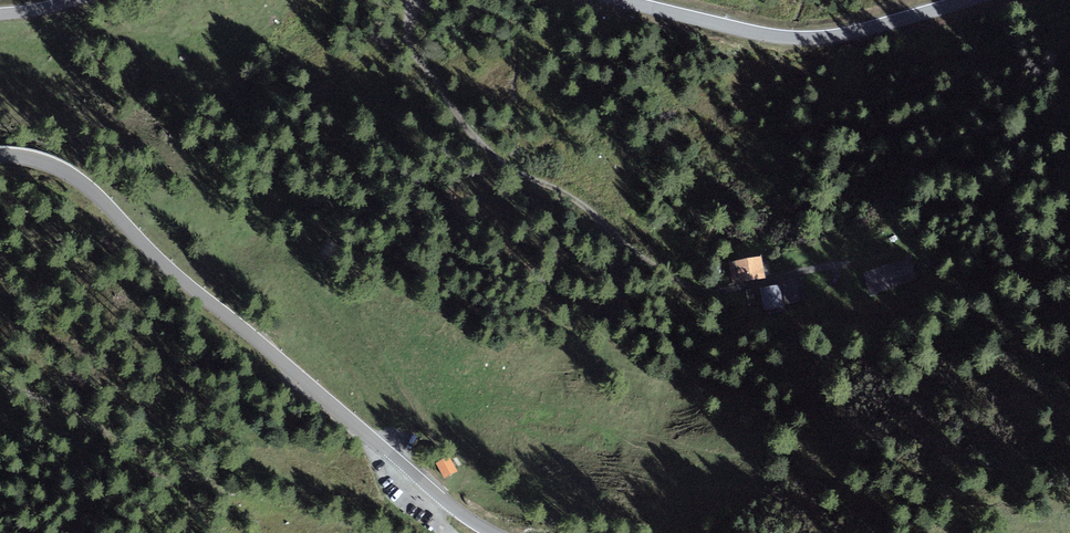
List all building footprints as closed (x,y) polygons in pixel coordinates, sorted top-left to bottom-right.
[(912,257),(865,274),(872,294),(919,278),(912,257)] [(762,258),(728,264),(732,281),(765,274),(762,258)] [(802,282),(781,286),(785,306),(806,301),(802,282)] [(781,286),(760,290),(764,310),(785,306),(781,286)] [(457,473),(449,458),(436,465),(444,480),(457,473)]
